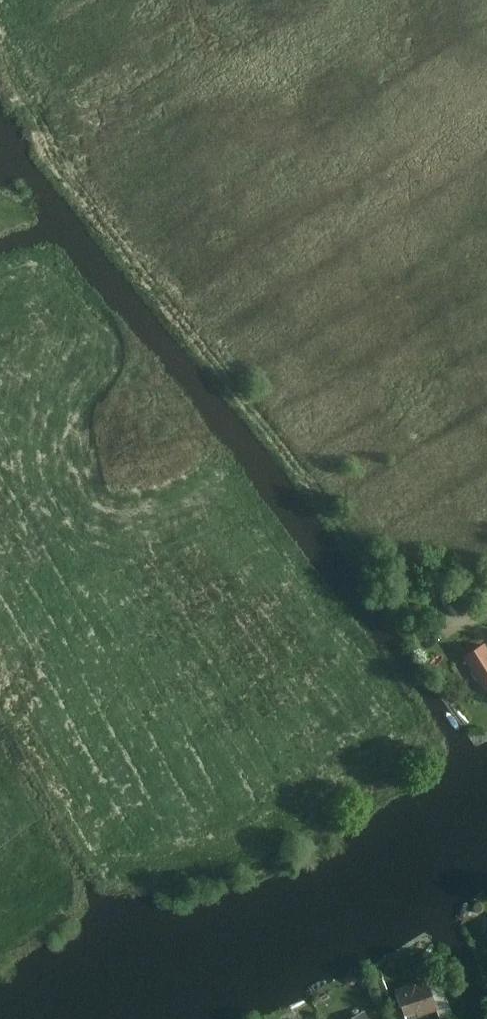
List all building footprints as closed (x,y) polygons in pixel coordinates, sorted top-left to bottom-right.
[(471,667),(486,690),(486,689),(486,657),(471,667)] [(427,982),(397,992),(402,1007),(413,1003),(416,1013),(436,1007),(440,1018),(450,1015),(442,992),(432,995),(427,982)]
